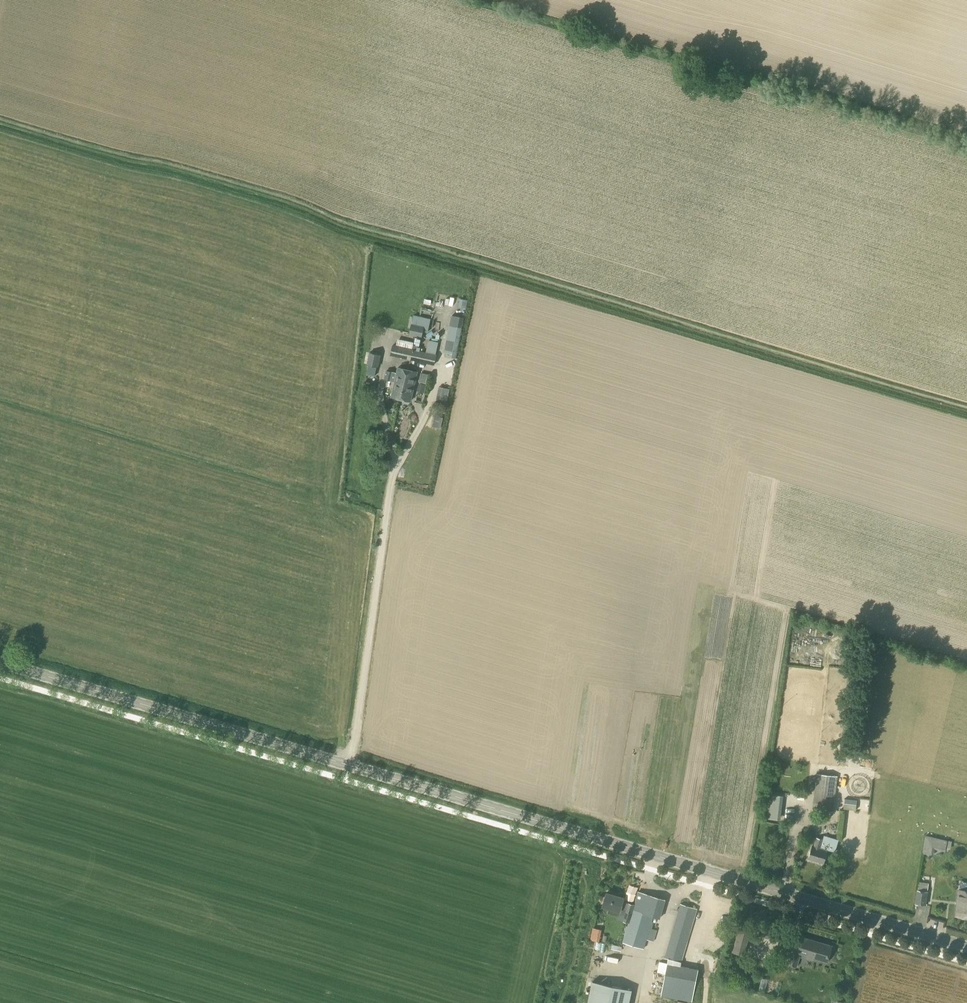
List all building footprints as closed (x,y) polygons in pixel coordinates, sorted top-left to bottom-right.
[(466,308),(468,300),(460,299),(458,306),(466,308)] [(428,333),(431,319),(414,315),(409,335),(422,338),(423,332),(428,333)] [(464,318),(450,316),(444,352),(447,353),(447,356),(457,358),(464,318)] [(412,349),(410,360),(434,365),(437,355),(436,354),(438,342),(429,340),(426,352),(420,351),(420,347),(417,347),(417,350),(412,349)] [(410,360),(412,349),(393,345),(390,355),(410,360)] [(379,367),(381,355),(369,352),(367,365),(368,365),(367,374),(375,376),(376,367),(379,367)] [(401,399),(408,370),(398,368),(397,373),(386,370),(384,380),(395,382),(391,396),(401,399)] [(408,370),(401,399),(410,401),(417,372),(408,370)] [(426,384),(428,374),(421,373),(419,382),(426,384)] [(446,408),(450,389),(438,387),(434,406),(446,408)] [(443,418),(434,416),(432,426),(440,428),(443,418)] [(833,812),(837,776),(816,774),(812,810),(825,811),(831,812),(833,812)] [(839,840),(824,835),(823,839),(817,837),(814,846),(812,845),(808,858),(824,863),(828,850),(835,852),(839,840)] [(948,840),(925,835),(922,853),(934,855),(935,849),(945,852),(946,849),(950,850),(952,843),(947,842),(948,840)] [(925,905),(927,892),(917,890),(915,904),(925,905)] [(959,890),(956,916),(966,917),(966,891),(959,890)] [(660,918),(665,900),(638,892),(634,905),(622,902),(624,898),(607,893),(603,906),(610,908),(608,913),(618,916),(619,913),(625,915),(624,921),(630,922),(623,942),(643,948),(653,916),(660,918)] [(682,962),(697,909),(680,904),(664,958),(682,962)] [(918,925),(929,926),(930,907),(920,906),(918,925)] [(594,926),(594,937),(602,938),(603,926),(594,926)] [(739,926),(734,950),(746,953),(751,928),(739,926)] [(827,962),(832,946),(796,935),(791,951),(787,964),(797,967),(800,957),(814,961),(814,958),(827,962)] [(692,1002),(699,969),(659,961),(657,972),(665,973),(660,996),(692,1002)] [(632,990),(592,981),(588,1002),(629,1002),(632,990)]
